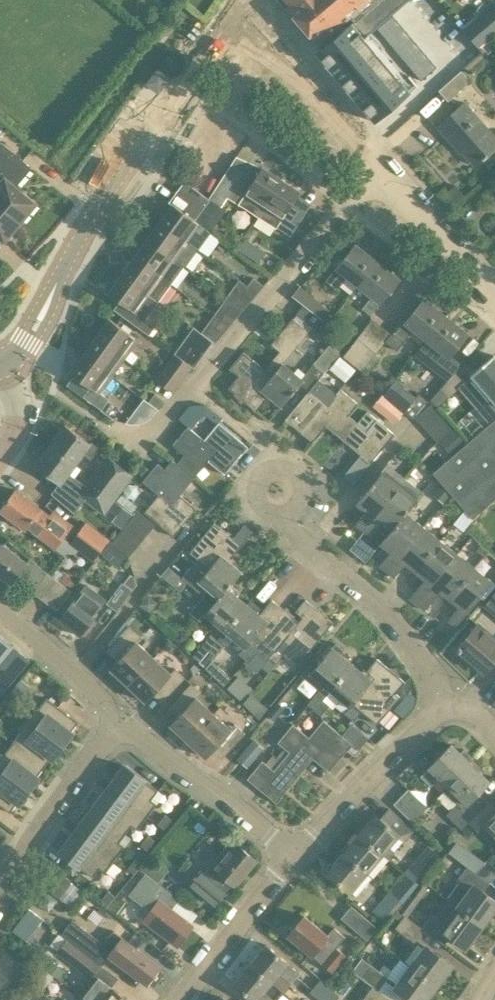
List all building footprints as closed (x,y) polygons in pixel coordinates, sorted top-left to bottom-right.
[(317,43),(334,29),(348,17),(352,21),(364,35),(404,0),(285,0),(288,4),(286,7),(317,43)] [(464,29),(479,46),(494,33),(494,3),(464,29)] [(383,23),(388,29),(397,21),(392,15),(383,23)] [(397,21),(388,29),(390,32),(393,34),(402,27),(397,21)] [(356,36),(360,33),(351,23),(336,36),(332,32),(318,43),(322,48),(316,53),(374,121),(410,91),(367,41),(363,44),(356,36)] [(384,37),(390,32),(388,29),(383,23),(376,28),(384,37)] [(402,27),(393,34),(397,40),(407,32),(402,27)] [(391,45),(397,40),(393,34),(390,32),(384,37),(391,45)] [(402,46),(411,38),(407,32),(397,40),(402,46)] [(405,49),(407,52),(416,44),(411,38),(402,46),(405,49)] [(397,40),(391,45),(399,54),(405,49),(402,46),(397,40)] [(421,50),(416,44),(407,52),(412,57),(421,50)] [(412,57),(407,52),(405,49),(399,54),(406,63),(412,57)] [(426,55),(421,50),(412,57),(417,63),(426,55)] [(419,66),(422,69),(431,61),(426,55),(417,63),(419,66)] [(413,71),(419,66),(417,63),(412,57),(406,63),(413,71)] [(431,61),(422,69),(427,75),(436,67),(431,61)] [(419,66),(413,71),(421,80),(427,75),(422,69),(419,66)] [(146,84),(157,92),(167,78),(156,70),(146,84)] [(447,100),(468,80),(460,70),(438,90),(447,100)] [(494,148),(494,149),(494,136),(494,137),(463,102),(437,126),(455,147),(457,145),(474,165),(494,148)] [(73,150),(99,163),(120,117),(94,105),(73,150)] [(21,223),(37,204),(17,187),(32,169),(2,143),(0,144),(0,205),(21,223)] [(214,188),(256,215),(280,178),(260,166),(253,178),(229,163),(214,188)] [(299,190),(280,178),(256,215),(275,226),(275,225),(286,232),(301,208),(291,202),(299,190)] [(183,179),(175,190),(201,209),(209,198),(183,179)] [(201,209),(175,190),(167,201),(171,204),(193,219),(201,209)] [(171,204),(159,221),(197,248),(209,231),(193,219),(171,204)] [(21,223),(0,205),(0,238),(5,242),(21,223)] [(159,221),(146,238),(185,265),(197,248),(159,221)] [(146,238),(134,255),(172,283),(185,265),(146,238)] [(258,259),(262,251),(243,239),(239,247),(258,259)] [(343,273),(358,284),(376,261),(354,243),(336,267),(325,280),(333,286),(343,273)] [(134,255),(121,274),(159,301),(172,283),(134,255)] [(398,278),(376,261),(358,284),(371,295),(361,308),(369,314),(379,301),(380,301),(398,278)] [(145,320),(159,301),(121,274),(107,293),(118,301),(113,309),(149,335),(155,327),(145,320)] [(253,277),(247,284),(258,292),(263,285),(253,277)] [(258,292),(247,284),(238,279),(227,296),(244,309),(258,292)] [(227,296),(213,314),(230,326),(244,309),(227,296)] [(426,338),(444,315),(422,297),(404,321),(402,319),(390,335),(400,343),(412,327),(426,338)] [(304,305),(296,314),(321,333),(328,324),(304,305)] [(230,326),(213,314),(201,332),(213,341),(216,342),(230,326)] [(466,332),(444,315),(426,338),(414,354),(442,376),(455,359),(449,355),(450,353),(466,332)] [(95,336),(123,356),(129,361),(134,355),(128,350),(137,338),(109,317),(95,336)] [(292,318),(285,327),(293,334),(301,340),(308,332),(292,318)] [(194,327),(175,353),(192,367),(193,368),(213,341),(201,332),(194,327)] [(301,340),(293,334),(285,327),(271,345),(279,352),(286,359),(294,348),(301,340)] [(95,336),(81,354),(109,375),(123,356),(95,336)] [(351,363),(365,345),(357,338),(343,357),(351,363)] [(339,354),(329,345),(314,363),(324,372),(339,354)] [(375,353),(365,345),(351,363),(361,371),(375,353)] [(260,394),(273,376),(265,370),(242,350),(228,367),(237,374),(226,387),(255,410),(264,399),(260,394)] [(172,392),(192,367),(175,353),(155,379),(172,392)] [(99,408),(107,398),(97,391),(109,375),(81,354),(68,372),(83,383),(77,391),(99,408)] [(470,374),(494,403),(494,358),(492,355),(470,374)] [(302,379),(283,363),(273,376),(260,394),(264,399),(268,395),(281,405),(302,379)] [(455,370),(432,398),(438,405),(465,381),(455,370)] [(374,384),(383,392),(391,381),(383,375),(374,384)] [(383,394),(404,411),(416,396),(394,379),(383,394)] [(339,387),(326,403),(326,404),(311,421),(322,429),(324,426),(341,440),(355,423),(346,415),(357,402),(339,387)] [(311,441),(322,429),(311,421),(326,404),(326,403),(308,389),(284,418),(311,441)] [(153,394),(148,401),(158,409),(165,401),(164,400),(154,393),(153,394)] [(381,395),(372,405),(394,423),(403,412),(381,395)] [(428,401),(419,395),(405,412),(413,419),(428,401)] [(148,418),(158,409),(148,401),(143,398),(125,422),(130,423),(135,423),(139,423),(145,421),(148,418)] [(416,418),(422,425),(438,410),(432,404),(416,418)] [(393,433),(375,418),(366,410),(355,423),(341,440),(359,454),(369,462),(393,433)] [(426,431),(428,433),(445,418),(438,410),(422,425),(426,431)] [(467,441),(433,473),(471,517),(494,495),(494,417),(467,441)] [(452,427),(445,418),(428,433),(436,441),(452,427)] [(217,421),(202,438),(202,439),(219,452),(210,463),(223,473),(246,446),(217,421)] [(64,424),(49,444),(75,463),(82,453),(90,459),(98,447),(90,441),(89,443),(64,424)] [(207,460),(210,463),(219,452),(202,439),(202,438),(186,425),(171,443),(187,456),(180,465),(193,476),(207,460)] [(453,429),(440,441),(450,454),(465,441),(453,429)] [(64,477),(75,463),(49,444),(34,464),(59,483),(58,484),(76,498),(79,494),(103,513),(114,499),(88,479),(80,489),(64,477)] [(88,479),(114,499),(131,475),(126,470),(106,455),(88,479)] [(141,479),(157,493),(157,492),(174,506),(182,496),(179,493),(193,476),(180,465),(172,475),(156,461),(141,479)] [(355,523),(362,529),(398,483),(404,476),(386,462),(381,469),(356,501),(366,509),(355,523)] [(398,483),(362,529),(370,535),(380,521),(390,529),(405,511),(416,497),(421,490),(404,476),(398,483)] [(54,511),(50,516),(14,489),(0,508),(0,509),(25,527),(27,525),(57,547),(73,525),(54,511)] [(157,492),(157,493),(142,510),(155,521),(172,535),(195,507),(182,496),(174,506),(157,492)] [(139,507),(132,516),(148,530),(155,521),(142,510),(139,507)] [(378,564),(386,570),(422,525),(405,511),(390,529),(380,542),(389,550),(378,564)] [(141,538),(148,530),(132,516),(125,524),(141,538)] [(86,521),(71,542),(93,559),(109,538),(86,521)] [(188,550),(208,566),(223,549),(231,555),(240,544),(212,521),(188,550)] [(125,524),(118,532),(134,546),(141,538),(125,524)] [(439,538),(422,525),(386,570),(393,575),(404,562),(413,570),(439,538)] [(127,554),(134,546),(118,532),(111,541),(127,554)] [(408,597),(416,603),(457,553),(439,538),(413,570),(423,578),(413,591),(408,597)] [(0,543),(0,574),(10,582),(18,571),(29,580),(36,569),(0,543)] [(223,549),(208,566),(201,575),(198,579),(198,580),(209,588),(204,594),(189,612),(199,621),(205,614),(204,613),(218,596),(229,582),(240,570),(227,559),(231,555),(223,549)] [(439,590),(448,598),(473,566),(457,553),(416,603),(423,609),(439,590)] [(491,580),(473,566),(448,598),(458,605),(447,618),(455,625),(491,580)] [(46,572),(31,591),(55,609),(69,590),(46,572)] [(105,602),(115,609),(130,589),(120,581),(105,602)] [(205,614),(224,630),(246,604),(233,593),(237,589),(229,582),(218,596),(204,613),(205,614)] [(58,619),(79,634),(95,613),(94,612),(104,598),(85,584),(58,619)] [(277,645),(278,646),(288,633),(298,621),(291,614),(271,598),(262,609),(269,616),(246,643),(254,649),(253,650),(265,660),(268,655),(273,649),(277,645)] [(288,633),(308,649),(332,621),(304,598),(294,610),(302,616),(298,621),(288,633)] [(244,646),(246,643),(269,616),(262,609),(250,599),(246,604),(224,630),(244,646)] [(110,667),(127,684),(153,657),(135,640),(139,636),(127,624),(108,644),(121,656),(110,667)] [(470,660),(484,672),(494,660),(494,639),(478,624),(457,647),(461,651),(459,654),(459,656),(460,659),(463,661),(465,662),(468,661),(470,660)] [(202,644),(208,649),(216,639),(210,634),(202,644)] [(1,693),(28,660),(0,636),(0,691),(1,693)] [(216,639),(208,649),(215,654),(223,645),(216,639)] [(339,678),(352,662),(339,652),(342,648),(334,641),(320,658),(316,654),(300,673),(319,689),(316,694),(322,699),(330,689),(339,678)] [(246,643),(244,646),(238,653),(246,658),(253,650),(254,649),(246,643)] [(169,672),(153,657),(127,684),(145,700),(156,688),(165,697),(184,677),(173,668),(169,672)] [(374,675),(360,693),(380,709),(404,680),(376,657),(367,669),(374,675)] [(211,660),(205,668),(223,685),(230,677),(211,660)] [(364,672),(352,662),(339,678),(330,689),(348,704),(350,705),(353,702),(360,693),(374,675),(367,669),(364,672)] [(235,677),(225,687),(256,716),(266,705),(235,677)] [(170,723),(187,740),(212,713),(195,697),(200,692),(190,682),(171,702),(181,711),(170,723)] [(19,698),(9,690),(2,700),(12,707),(19,698)] [(314,709),(322,699),(316,694),(308,704),(314,709)] [(26,717),(62,744),(72,732),(70,731),(78,721),(45,696),(37,708),(34,706),(26,717)] [(328,704),(322,699),(314,709),(320,714),(328,704)] [(350,705),(348,704),(343,711),(351,717),(359,707),(353,702),(350,705)] [(229,729),(212,713),(187,740),(205,756),(216,744),(225,752),(244,733),(234,724),(229,729)] [(20,731),(12,742),(44,765),(51,756),(52,758),(62,744),(26,717),(17,729),(20,731)] [(321,747),(313,757),(329,771),(352,743),(339,732),(322,718),(308,736),(321,747)] [(339,732),(352,743),(358,748),(368,736),(348,721),(339,732)] [(299,774),(313,757),(321,747),(308,736),(291,722),(276,741),(289,751),(282,760),(299,774)] [(0,752),(0,768),(29,789),(38,777),(36,775),(44,765),(12,742),(3,753),(0,751),(0,752)] [(470,762),(469,761),(472,757),(463,748),(459,752),(451,743),(420,775),(430,785),(438,776),(447,785),(470,762)] [(276,802),(299,774),(282,760),(274,770),(261,759),(246,777),(276,802)] [(467,821),(487,801),(477,792),(489,780),(470,762),(447,785),(442,790),(456,803),(460,808),(457,811),(450,818),(460,828),(467,821)] [(124,764),(107,788),(146,817),(156,803),(151,798),(157,789),(124,764)] [(0,768),(0,804),(9,811),(17,801),(19,802),(29,789),(0,768)] [(90,809),(124,834),(131,824),(137,829),(146,817),(107,788),(90,809)] [(426,807),(407,790),(393,804),(412,822),(426,807)] [(487,801),(467,821),(478,831),(485,824),(494,834),(494,809),(487,801)] [(374,813),(358,832),(383,853),(396,837),(401,843),(412,831),(389,808),(380,818),(374,813)] [(90,809),(74,830),(113,859),(124,845),(119,841),(124,834),(90,809)] [(164,813),(157,823),(163,828),(171,818),(164,813)] [(113,859),(74,830),(59,851),(92,876),(99,867),(104,871),(113,859)] [(358,832),(342,852),(366,872),(383,853),(358,832)] [(148,835),(140,844),(146,849),(154,840),(148,835)] [(223,891),(230,881),(235,886),(256,859),(235,842),(228,851),(224,848),(203,874),(198,869),(187,884),(215,905),(225,892),(223,891)] [(350,892),(366,872),(342,852),(325,871),(350,892)] [(421,853),(405,872),(414,879),(430,861),(421,853)] [(135,859),(127,868),(133,873),(141,864),(135,859)] [(474,872),(488,883),(490,881),(494,885),(494,868),(487,859),(474,872)] [(488,883),(474,872),(467,867),(457,881),(460,883),(447,900),(457,907),(482,925),(494,908),(494,900),(483,892),(489,884),(488,883)] [(60,872),(47,887),(67,905),(80,890),(60,872)] [(405,872),(389,891),(397,898),(414,879),(405,872)] [(171,908),(178,898),(160,884),(146,873),(130,894),(150,910),(143,920),(176,946),(192,925),(190,923),(171,908)] [(106,906),(114,896),(108,890),(99,900),(106,906)] [(397,898),(389,891),(371,911),(381,918),(397,898)] [(350,907),(339,919),(365,942),(376,929),(350,907)] [(466,947),(482,925),(457,907),(444,924),(432,914),(422,928),(424,929),(444,944),(450,936),(466,947)] [(11,930),(19,936),(36,914),(28,908),(11,930)] [(333,927),(327,934),(304,915),(287,935),(311,955),(312,954),(322,963),(321,964),(331,972),(345,954),(336,947),(345,936),(333,927)] [(424,929),(422,928),(405,915),(395,928),(415,942),(424,929)] [(59,932),(100,964),(107,955),(146,985),(148,982),(153,985),(163,972),(159,969),(161,966),(112,929),(101,943),(69,919),(59,932)] [(102,965),(100,964),(66,938),(56,951),(92,978),(102,965)] [(265,944),(249,963),(271,982),(279,973),(290,982),(299,972),(265,944)] [(425,945),(409,965),(436,985),(452,965),(425,945)] [(359,975),(372,985),(378,989),(388,976),(362,957),(352,970),(359,975)] [(282,992),(271,982),(249,963),(233,983),(253,999),(275,999),(282,992)] [(436,985),(409,965),(393,986),(412,999),(425,999),(436,985)] [(89,999),(128,999),(110,986),(109,986),(97,977),(83,996),(89,999)] [(309,994),(316,999),(333,999),(337,995),(319,981),(309,994)] [(26,995),(32,999),(53,999),(33,985),(26,995)] [(391,999),(378,989),(372,985),(362,997),(366,999),(390,999),(391,999)]
